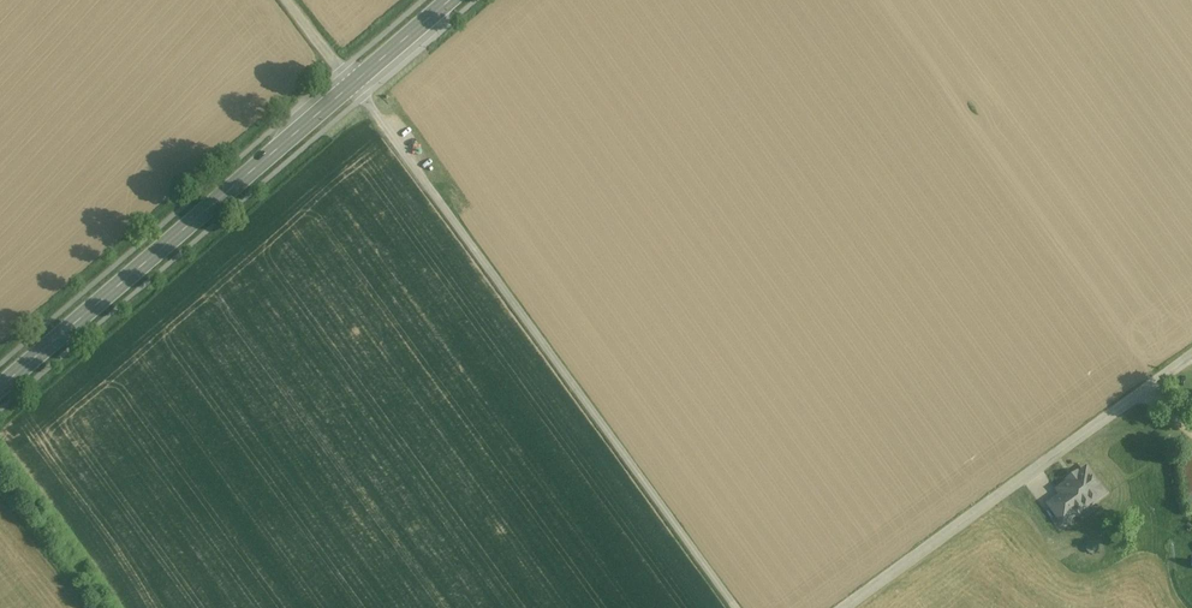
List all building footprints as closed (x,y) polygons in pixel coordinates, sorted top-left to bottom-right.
[(1184,459),(1186,492),(1191,492),(1191,459),(1184,459)] [(1104,494),(1086,469),(1078,475),(1077,473),(1068,480),(1069,482),(1057,490),(1061,495),(1072,510),(1073,510),(1088,499),(1091,503),(1104,494)] [(1072,510),(1061,495),(1049,505),(1063,524),(1076,514),(1073,510),(1072,510)]
